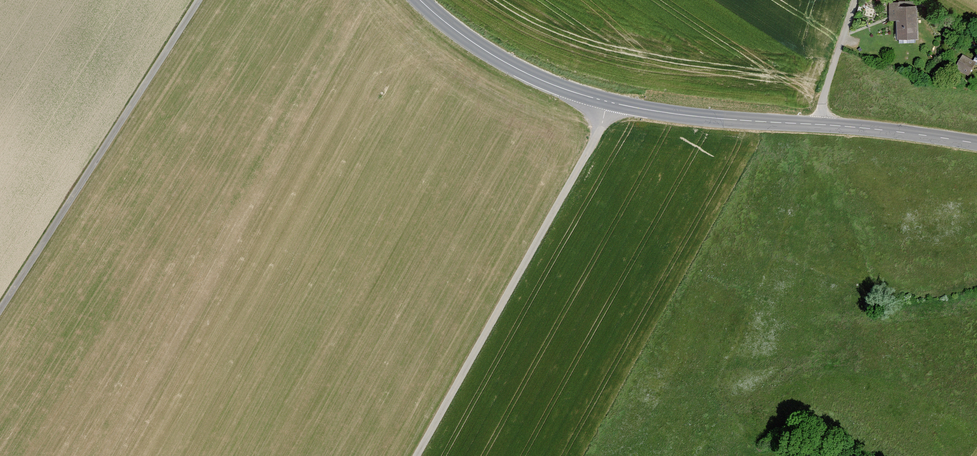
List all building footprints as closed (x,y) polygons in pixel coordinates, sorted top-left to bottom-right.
[(888,19),(896,19),(896,35),(916,34),(916,5),(900,6),(900,0),(887,0),(888,19)] [(967,74),(974,69),(969,61),(961,66),(967,74)]
